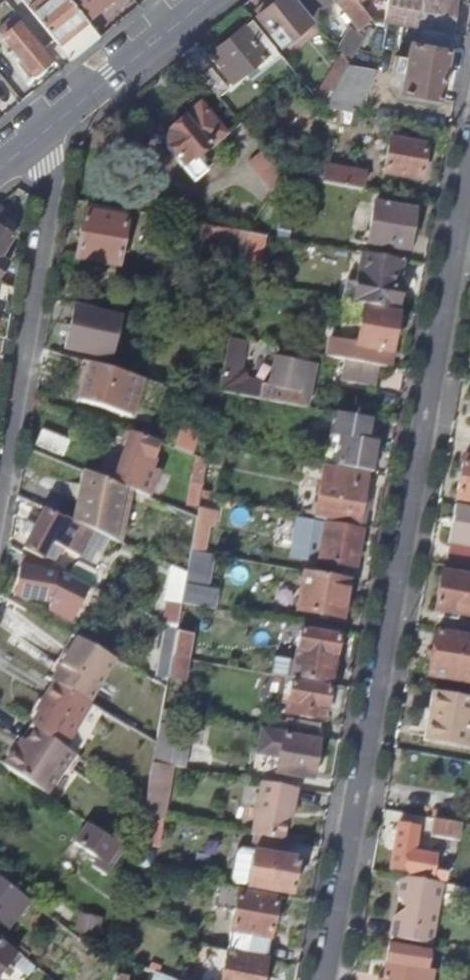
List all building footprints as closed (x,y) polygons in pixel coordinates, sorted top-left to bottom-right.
[(99,37),(85,20),(69,0),(27,0),(30,5),(26,8),(69,62),(99,37)] [(92,14),(109,0),(69,0),(85,20),(92,14)] [(257,15),(281,44),(310,20),(293,0),(276,0),(257,15)] [(307,12),(321,0),(298,0),(307,12)] [(355,31),(373,18),(372,18),(357,0),(330,0),(355,31)] [(402,24),(452,33),(457,0),(455,0),(387,0),(383,20),(402,24)] [(48,60),(13,16),(0,27),(0,46),(26,78),(48,60)] [(375,19),(366,33),(380,40),(383,20),(375,19)] [(402,24),(383,20),(380,40),(380,42),(398,45),(399,40),(402,24)] [(280,53),(253,21),(244,28),(243,26),(213,51),(225,65),(220,70),(233,85),(238,80),(237,78),(244,72),(248,78),(280,53)] [(452,33),(402,24),(399,40),(409,42),(449,49),(452,33)] [(440,99),(449,49),(409,42),(406,57),(396,55),(393,72),(404,74),(400,92),(440,99)] [(208,55),(220,70),(225,65),(213,51),(208,55)] [(349,62),(341,53),(315,97),(322,106),(347,65),(349,62)] [(293,70),(306,86),(312,81),(298,64),(292,69),(293,70)] [(347,65),(322,106),(349,111),(373,70),(347,65)] [(201,75),(217,96),(227,88),(210,68),(201,75)] [(206,170),(197,158),(225,135),(200,104),(169,131),(169,134),(168,136),(167,147),(195,180),(206,170)] [(407,135),(391,132),(384,173),(420,179),(426,146),(406,142),(407,135)] [(282,175),(262,150),(248,162),(272,192),(282,175)] [(300,178),(322,182),(325,165),(302,161),(300,178)] [(332,184),(371,191),(375,174),(335,167),(332,184)] [(374,204),(367,244),(407,250),(413,211),(374,204)] [(76,258),(118,264),(125,218),(84,211),(76,258)] [(240,282),(249,233),(201,224),(198,242),(227,247),(221,279),(240,282)] [(2,250),(13,234),(0,226),(0,254),(2,250)] [(264,235),(249,233),(240,282),(256,285),(264,235)] [(403,261),(363,253),(353,303),(393,310),(393,307),(398,308),(402,283),(398,283),(403,261)] [(118,318),(75,307),(66,348),(109,357),(118,318)] [(398,313),(362,307),(356,344),(340,341),(337,358),(344,360),(381,366),(383,367),(385,357),(390,358),(398,313)] [(229,339),(228,346),(224,369),(220,392),(237,395),(239,381),(246,342),(229,339)] [(237,395),(307,408),(309,393),(313,364),(275,358),(270,386),(239,381),(237,395)] [(381,366),(344,360),(341,381),(377,387),(381,366)] [(50,404),(75,413),(77,404),(86,407),(97,373),(62,362),(50,404)] [(220,392),(224,369),(215,368),(214,374),(209,374),(206,389),(220,392)] [(205,399),(218,403),(220,392),(206,389),(205,399)] [(373,420),(335,413),(331,435),(340,437),(336,465),(373,472),(378,442),(369,441),(373,420)] [(69,440),(41,429),(35,445),(63,456),(69,440)] [(174,447),(193,454),(199,436),(181,430),(174,447)] [(158,442),(130,432),(116,475),(133,480),(139,464),(151,469),(155,460),(152,459),(156,448),(158,442)] [(197,456),(208,459),(210,446),(211,443),(200,441),(197,456)] [(210,446),(208,459),(207,465),(221,467),(224,448),(210,446)] [(208,459),(197,456),(193,481),(191,482),(187,505),(199,507),(201,498),(207,465),(208,459)] [(457,500),(469,502),(469,458),(463,457),(457,500)] [(367,473),(324,465),(321,479),(364,487),(367,473)] [(95,474),(84,470),(81,484),(85,490),(78,523),(117,541),(126,487),(95,474)] [(314,518),(358,525),(364,487),(321,479),(314,518)] [(469,571),(469,506),(455,504),(449,542),(451,543),(447,567),(469,571)] [(67,523),(43,510),(23,549),(43,558),(55,534),(60,536),(67,523)] [(311,558),(316,518),(296,516),(291,556),(311,558)] [(197,522),(191,551),(203,553),(208,524),(197,522)] [(321,546),(319,561),(356,567),(361,531),(325,524),(322,540),(315,539),(314,545),(321,546)] [(191,551),(187,572),(182,602),(182,603),(190,605),(216,609),(219,593),(208,590),(214,555),(203,553),(191,551)] [(91,587),(57,570),(57,574),(19,567),(14,596),(52,603),(50,610),(72,623),(91,587)] [(187,572),(175,567),(170,595),(174,596),(173,600),(182,602),(187,572)] [(349,579),(304,571),(297,611),(341,618),(349,579)] [(446,573),(439,612),(469,617),(469,577),(446,573)] [(0,598),(0,611),(25,623),(27,610),(0,596),(0,598)] [(182,603),(177,629),(176,636),(183,636),(190,605),(182,603)] [(177,629),(166,623),(158,673),(168,681),(169,677),(172,656),(176,636),(177,629)] [(271,674),(323,683),(326,667),(333,668),(338,636),(301,630),(295,661),(274,658),(271,674)] [(436,631),(428,676),(469,683),(469,638),(436,631)] [(54,682),(92,704),(95,706),(115,659),(72,634),(52,681),(54,682)] [(176,636),(172,656),(188,659),(191,638),(183,636),(176,636)] [(172,656),(169,677),(184,680),(188,659),(172,656)] [(92,704),(54,682),(43,700),(46,702),(31,726),(35,729),(66,749),(92,704)] [(324,720),(328,689),(291,682),(286,714),(324,720)] [(432,691),(429,710),(422,709),(420,722),(427,723),(424,741),(468,748),(469,735),(469,698),(432,691)] [(163,709),(160,723),(169,724),(171,711),(163,709)] [(85,718),(70,746),(81,751),(95,724),(85,718)] [(285,731),(318,737),(320,725),(287,719),(285,731)] [(269,728),(283,730),(284,723),(270,720),(269,728)] [(160,723),(157,742),(153,762),(173,765),(185,768),(189,744),(170,741),(173,725),(169,724),(160,723)] [(66,749),(35,729),(21,752),(16,749),(5,766),(48,796),(75,755),(66,749)] [(279,757),(276,773),(313,780),(320,740),(262,730),(258,753),(279,757)] [(255,769),(276,773),(279,757),(258,753),(255,769)] [(153,762),(150,780),(146,801),(144,815),(154,817),(163,819),(173,765),(153,762)] [(141,797),(146,801),(150,780),(144,779),(141,797)] [(247,834),(259,836),(285,840),(290,810),(295,811),(299,788),(257,780),(247,834)] [(144,815),(141,829),(152,831),(154,817),(144,815)] [(461,823),(434,819),(431,836),(457,841),(461,823)] [(119,845),(88,824),(74,843),(97,858),(92,866),(106,875),(115,861),(110,858),(119,845)] [(408,876),(444,881),(446,873),(432,871),(434,857),(414,854),(418,828),(398,825),(390,870),(409,873),(408,876)] [(285,840),(259,836),(256,852),(254,851),(248,887),(292,895),(297,859),(289,857),(291,842),(285,840)] [(393,938),(431,945),(442,884),(403,876),(399,897),(407,908),(397,914),(393,938)] [(0,879),(0,922),(3,925),(24,897),(0,879)] [(226,951),(266,959),(277,898),(237,891),(238,887),(218,883),(214,908),(234,912),(226,951)] [(15,952),(0,941),(0,971),(15,952)] [(428,953),(389,946),(383,979),(424,979),(428,953)] [(216,949),(216,956),(209,956),(205,979),(262,979),(266,959),(226,951),(216,949)] [(35,966),(24,957),(17,966),(29,974),(35,966)]
